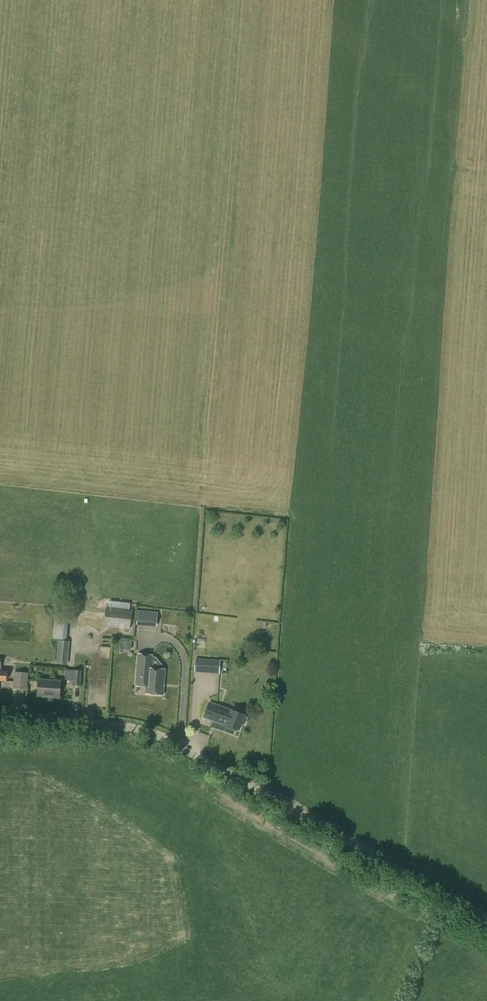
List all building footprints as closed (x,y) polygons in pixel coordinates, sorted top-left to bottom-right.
[(130,630),(132,609),(106,607),(104,627),(130,630)] [(69,639),(69,613),(55,613),(54,639),(69,639)] [(67,664),(70,641),(58,640),(56,663),(67,664)] [(131,650),(132,641),(121,641),(120,649),(131,650)] [(163,695),(165,669),(152,668),(153,655),(139,654),(136,686),(146,687),(146,694),(163,695)] [(196,658),(195,672),(220,673),(220,659),(196,658)] [(80,685),(81,670),(66,669),(65,680),(73,680),(72,685),(80,685)] [(27,689),(28,673),(14,672),(13,688),(27,689)] [(60,697),(61,681),(39,679),(38,696),(60,697)] [(231,710),(209,702),(204,717),(226,725),(225,725),(227,726),(227,727),(231,728),(232,728),(239,730),(241,724),(243,724),(245,724),(247,718),(246,716),(245,716),(245,715),(231,710)]
